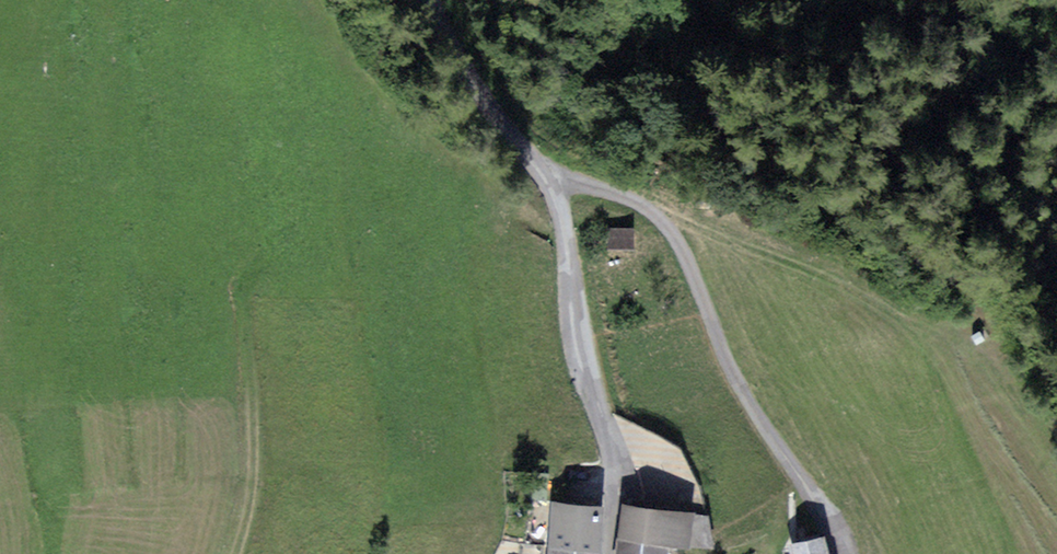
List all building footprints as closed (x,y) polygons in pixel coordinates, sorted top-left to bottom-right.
[(608,247),(634,248),(635,227),(609,225),(608,247)] [(604,509),(555,505),(551,549),(600,553),(604,509)] [(696,514),(625,508),(622,544),(668,548),(693,550),(696,514)] [(824,539),(791,546),(792,553),(828,553),(824,539)] [(668,548),(622,544),(621,553),(667,553),(668,548)]
